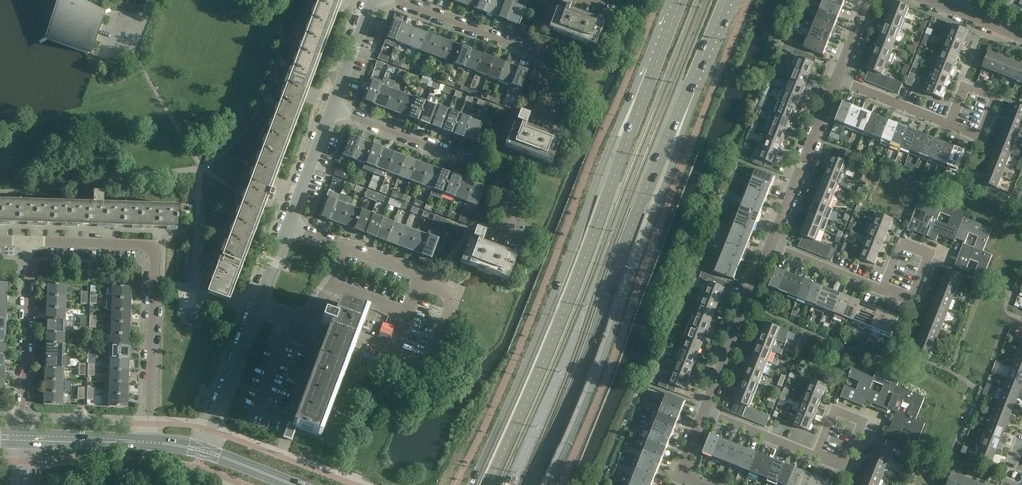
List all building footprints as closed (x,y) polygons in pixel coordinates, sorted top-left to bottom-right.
[(47,37),(40,40),(41,43),(48,39),(88,54),(100,23),(103,13),(111,11),(110,8),(103,12),(73,1),(74,0),(61,0),(47,37)] [(207,292),(207,293),(227,300),(229,301),(269,202),(268,198),(272,199),(275,193),(271,192),(307,95),(342,0),(317,0),(248,184),(251,185),(249,190),(246,189),(207,292)] [(477,0),(464,0),(463,4),(474,8),(477,0)] [(490,0),(477,0),(474,8),(485,13),(490,0)] [(503,0),(490,0),(485,13),(497,17),(503,0)] [(515,4),(504,0),(503,0),(497,17),(508,21),(515,4)] [(565,8),(569,10),(572,0),(571,0),(562,0),(559,6),(565,8)] [(846,0),(824,0),(824,1),(842,8),(846,0)] [(839,17),(842,8),(824,1),(820,10),(839,17)] [(909,7),(894,1),(890,12),(905,19),(909,7)] [(526,8),(515,4),(508,21),(519,25),(526,8)] [(548,30),(595,48),(604,23),(569,10),(565,8),(564,11),(556,8),(548,30)] [(835,27),(839,17),(820,10),(816,19),(835,27)] [(900,30),(905,19),(890,12),(885,24),(900,30)] [(831,36),(835,27),(816,19),(813,29),(831,36)] [(397,42),(403,25),(392,21),(389,28),(388,30),(389,30),(386,38),(397,42)] [(896,41),(900,30),(885,24),(881,35),(896,41)] [(408,46),(414,29),(403,25),(397,42),(408,46)] [(964,42),(968,31),(953,25),(949,36),(964,42)] [(419,51),(426,33),(414,29),(408,46),(419,51)] [(827,45),(831,36),(813,29),(809,38),(827,45)] [(430,55),(437,38),(426,33),(419,51),(430,55)] [(892,52),(896,41),(881,35),(876,46),(892,52)] [(959,53),(964,42),(949,36),(944,48),(959,53)] [(441,62),(442,59),(448,42),(437,38),(430,55),(429,58),(441,62)] [(824,55),(827,45),(809,38),(805,47),(804,48),(824,55)] [(453,63),(459,46),(448,42),(442,59),(453,63)] [(463,71),(465,68),(471,50),(459,46),(453,63),(458,65),(457,69),(463,71)] [(895,53),(892,52),(876,46),(872,57),(887,63),(890,64),(895,53)] [(1000,56),(998,55),(991,53),(993,47),(989,46),(987,51),(989,52),(983,67),(994,72),(1000,56)] [(796,56),(791,68),(810,75),(811,72),(814,64),(814,63),(816,57),(794,48),(792,54),(796,56)] [(955,64),(959,53),(944,48),(940,58),(955,64)] [(476,72),(483,55),(471,50),(465,68),(476,72)] [(1005,76),(1011,61),(1009,60),(1002,57),(1004,52),(1000,50),(998,55),(1000,56),(994,72),(1005,76)] [(378,59),(387,62),(389,57),(380,53),(378,59)] [(487,76),(494,59),(483,55),(476,72),(487,76)] [(1021,66),(1021,65),(1020,64),(1013,61),(1015,56),(1011,55),(1009,60),(1011,61),(1005,76),(1016,81),(1021,66)] [(882,75),(887,63),(872,57),(867,69),(869,70),(869,69),(875,72),(881,74),(882,75)] [(951,76),(955,64),(940,58),(935,69),(951,76)] [(498,80),(505,63),(494,59),(487,76),(498,80)] [(382,69),(384,64),(377,61),(375,67),(382,69)] [(510,85),(516,67),(505,63),(498,80),(510,85)] [(396,68),(389,66),(387,71),(394,74),(396,68)] [(528,71),(516,67),(510,85),(521,89),(528,71)] [(816,74),(811,72),(810,75),(791,68),(787,78),(805,86),(806,84),(809,77),(814,79),(816,74)] [(871,83),(875,72),(869,69),(869,70),(865,81),(871,83)] [(946,87),(951,76),(935,69),(931,80),(931,81),(946,87)] [(407,72),(400,70),(398,75),(405,78),(407,72)] [(876,85),(881,74),(875,72),(871,83),(876,85)] [(771,73),(767,83),(771,85),(775,74),(771,73)] [(418,77),(411,74),(409,80),(416,82),(418,77)] [(882,87),(886,76),(882,75),(881,74),(876,85),(882,87)] [(888,90),(892,78),(886,76),(882,87),(888,90)] [(426,88),(429,79),(423,77),(420,85),(426,88)] [(811,86),(806,84),(805,86),(787,78),(782,90),(801,97),(802,95),(805,88),(810,90),(811,86)] [(893,92),(898,81),(892,78),(888,90),(893,92)] [(942,98),(946,87),(931,81),(931,80),(927,79),(923,91),(942,98)] [(374,105),(381,85),(370,81),(367,88),(366,90),(362,101),(363,101),(363,100),(374,103),(373,105),(374,105)] [(903,83),(898,81),(893,92),(898,94),(903,83)] [(440,85),(433,82),(431,88),(438,90),(440,85)] [(385,109),(392,89),(392,90),(381,86),(381,85),(374,105),(374,104),(385,108),(385,109)] [(451,89),(444,87),(442,92),(449,95),(451,89)] [(396,113),(404,93),(403,93),(403,94),(393,90),(393,89),(392,89),(385,109),(386,108),(396,112),(396,113)] [(807,97),(802,95),(801,97),(782,90),(778,101),(796,108),(797,106),(800,99),(805,101),(807,97)] [(462,93),(455,91),(453,96),(460,99),(462,93)] [(407,118),(415,98),(404,94),(404,93),(396,113),(396,114),(397,112),(407,117),(407,118)] [(474,97),(467,95),(465,100),(472,103),(474,97)] [(419,122),(426,102),(415,98),(407,118),(408,118),(408,117),(419,121),(418,122),(419,122)] [(485,102),(478,99),(476,105),(483,107),(485,102)] [(796,108),(778,101),(773,112),(797,122),(798,119),(793,117),(796,110),(801,112),(803,108),(797,106),(796,108)] [(430,126),(438,106),(437,106),(437,107),(426,103),(426,102),(419,122),(419,121),(430,125),(430,126)] [(845,125),(852,106),(844,103),(844,102),(843,102),(835,122),(836,122),(836,121),(845,125)] [(1009,118),(1010,115),(1021,120),(1021,107),(1014,104),(1010,113),(1005,111),(1003,115),(1009,118)] [(441,130),(449,110),(448,111),(438,107),(438,106),(430,126),(431,125),(441,129),(441,130)] [(854,128),(862,110),(852,106),(845,125),(854,128)] [(452,135),(460,115),(460,114),(460,115),(449,111),(449,110),(441,130),(442,129),(453,133),(452,134),(452,135)] [(864,132),(871,114),(862,110),(854,128),(864,132)] [(796,123),(797,122),(773,112),(769,123),(793,133),(794,130),(788,128),(791,121),(796,123)] [(525,126),(529,117),(519,113),(516,122),(520,124),(525,126)] [(873,136),(880,117),(871,114),(864,132),(873,136)] [(464,137),(471,119),(460,115),(461,115),(460,115),(452,135),(453,135),(453,133),(464,137),(463,139),(464,139),(464,137)] [(1021,126),(1021,120),(1010,115),(1009,118),(1006,124),(1001,122),(999,127),(1004,129),(1005,126),(1020,132),(1021,126)] [(882,139),(890,121),(880,117),(873,136),(882,139)] [(471,119),(464,137),(475,142),(475,143),(476,142),(483,123),(482,123),(482,124),(472,119),(471,119)] [(892,143),(899,125),(890,121),(882,139),(880,144),(890,148),(892,143)] [(793,133),(769,123),(765,134),(783,142),(784,139),(787,132),(792,134),(793,133)] [(504,146),(512,149),(552,164),(560,142),(559,142),(560,139),(525,126),(520,124),(519,126),(513,124),(504,146)] [(901,147),(909,129),(899,125),(892,143),(901,147)] [(1015,143),(1020,132),(1005,126),(1004,129),(1001,136),(996,133),(994,138),(1000,140),(1001,137),(1015,143)] [(911,151),(918,132),(909,129),(901,147),(911,151)] [(831,132),(829,136),(839,140),(840,138),(841,136),(831,132)] [(920,155),(927,136),(918,132),(911,151),(920,155)] [(789,141),(784,139),(783,142),(765,134),(760,146),(763,147),(778,153),(780,150),(782,144),(788,146),(789,141)] [(353,160),(361,140),(360,141),(349,137),(350,136),(349,135),(342,155),(342,156),(342,155),(353,159),(353,160)] [(840,138),(839,140),(848,144),(850,138),(841,135),(841,136),(840,138)] [(929,158),(937,140),(927,136),(920,155),(929,158)] [(1011,154),(1015,143),(1001,137),(1000,140),(997,147),(992,145),(990,149),(995,151),(996,148),(1011,154)] [(365,164),(372,144),(371,145),(361,141),(361,140),(353,160),(354,160),(354,159),(364,163),(364,164),(365,164)] [(939,162),(946,143),(937,140),(929,158),(939,162)] [(948,166),(955,147),(946,143),(939,162),(948,166)] [(376,168),(383,148),(382,149),(372,145),(372,144),(365,164),(365,163),(376,168),(375,168),(376,168)] [(785,153),(780,150),(778,153),(763,147),(759,158),(755,157),(753,163),(764,167),(767,161),(774,164),(778,155),(783,157),(785,153)] [(964,151),(955,147),(948,166),(957,169),(957,170),(965,150),(964,151)] [(387,173),(387,172),(394,153),(383,149),(383,148),(376,168),(387,172),(387,173)] [(1007,166),(1011,154),(996,148),(995,151),(992,158),(987,156),(985,160),(991,162),(992,160),(1007,166)] [(840,150),(838,155),(838,156),(848,161),(851,154),(840,150)] [(398,177),(406,157),(405,158),(395,154),(395,153),(395,152),(394,153),(387,172),(398,176),(398,177)] [(832,156),(828,168),(843,174),(847,162),(832,156)] [(409,181),(417,161),(416,162),(410,159),(406,158),(406,157),(398,177),(399,176),(409,180),(409,181)] [(1002,177),(1007,166),(992,160),(991,162),(988,169),(983,167),(981,171),(986,173),(987,171),(1002,177)] [(421,185),(428,165),(428,166),(421,163),(417,162),(417,161),(409,181),(410,181),(410,180),(420,184),(420,185),(421,185)] [(906,162),(905,166),(914,170),(915,165),(906,162)] [(432,189),(439,169),(439,170),(428,166),(428,165),(421,185),(432,189),(431,189),(432,189)] [(346,179),(348,174),(348,173),(337,168),(334,175),(346,179)] [(838,185),(843,174),(828,168),(823,179),(838,185)] [(443,194),(451,173),(450,173),(450,174),(439,170),(440,169),(439,169),(432,189),(443,193),(443,194)] [(756,170),(753,179),(771,186),(775,177),(775,178),(776,177),(756,169),(756,170)] [(998,188),(1002,177),(987,171),(986,173),(983,180),(978,178),(976,182),(982,184),(983,182),(998,188)] [(454,198),(462,178),(461,179),(450,175),(451,174),(451,173),(443,194),(444,193),(454,197),(454,198)] [(340,180),(333,177),(331,183),(338,185),(340,180)] [(366,181),(359,178),(357,184),(364,186),(366,181)] [(466,202),(473,182),(473,183),(462,179),(462,178),(454,198),(455,197),(465,202),(466,202)] [(768,196),(771,186),(753,179),(749,188),(768,196)] [(834,196),(838,185),(823,179),(819,190),(834,196)] [(352,184),(345,182),(343,187),(350,190),(352,184)] [(377,185),(370,182),(368,188),(375,190),(377,185)] [(474,182),(473,182),(466,202),(477,206),(477,207),(484,186),(483,187),(473,183),(474,182)] [(730,184),(727,190),(734,193),(736,187),(730,184)] [(363,188),(356,186),(354,191),(361,194),(363,188)] [(389,189),(382,187),(380,192),(387,195),(389,189)] [(764,205),(768,196),(749,188),(745,198),(764,205)] [(349,203),(351,198),(331,190),(329,195),(349,203)] [(372,198),(374,193),(367,190),(365,196),(372,198)] [(830,207),(834,196),(819,190),(814,201),(830,207)] [(400,193),(393,191),(391,196),(398,199),(400,193)] [(2,222),(2,224),(3,224),(3,222),(37,223),(37,225),(37,223),(72,224),(72,226),(72,224),(91,225),(91,224),(97,224),(97,225),(98,225),(98,224),(107,224),(107,227),(107,226),(142,227),(141,228),(142,229),(142,227),(177,228),(176,230),(177,230),(178,206),(103,204),(104,193),(103,193),(103,194),(94,193),(93,204),(0,201),(0,222),(2,222)] [(385,197),(378,194),(376,200),(383,202),(385,197)] [(411,198),(404,195),(402,201),(409,203),(411,198)] [(330,221),(337,201),(337,202),(326,198),(327,197),(326,197),(319,217),(320,216),(330,220),(330,221)] [(396,201),(389,198),(387,204),(394,206),(396,201)] [(760,214),(764,205),(745,198),(742,207),(760,214)] [(413,205),(420,207),(422,202),(415,199),(413,205)] [(720,199),(716,208),(726,212),(730,203),(720,199)] [(930,238),(938,221),(941,212),(942,209),(941,209),(941,208),(919,200),(918,204),(917,203),(916,205),(917,205),(916,208),(923,211),(923,212),(924,212),(927,213),(923,223),(919,221),(919,220),(912,217),(908,229),(908,230),(909,229),(915,231),(915,230),(920,231),(919,233),(930,237),(930,238)] [(341,225),(349,206),(349,205),(348,206),(338,202),(338,201),(337,201),(330,221),(331,220),(342,224),(341,225)] [(832,208),(830,207),(814,201),(810,212),(828,219),(832,208)] [(408,205),(401,203),(399,208),(406,211),(408,205)] [(956,238),(965,218),(967,212),(944,203),(942,207),(941,208),(941,209),(942,209),(941,212),(948,215),(949,215),(952,216),(948,225),(938,221),(930,238),(936,241),(939,233),(944,235),(943,236),(954,241),(955,242),(956,238)] [(433,206),(426,204),(424,209),(431,212),(433,206)] [(353,230),(360,210),(349,206),(341,225),(342,225),(342,224),(353,228),(353,229),(353,230)] [(417,215),(419,209),(412,207),(410,212),(417,215)] [(756,223),(760,214),(742,207),(738,216),(756,223)] [(445,210),(438,208),(436,213),(443,216),(445,210)] [(364,234),(371,214),(360,210),(353,230),(353,228),(364,232),(364,234)] [(430,214),(423,211),(421,217),(428,219),(430,214)] [(456,215),(449,212),(447,218),(454,220),(456,215)] [(823,231),(828,219),(810,212),(805,224),(821,230),(823,231)] [(889,231),(893,219),(878,213),(874,225),(889,231)] [(375,238),(382,218),(382,219),(371,215),(372,214),(371,214),(364,234),(365,233),(376,237),(375,238)] [(439,223),(441,218),(434,215),(432,221),(439,223)] [(467,219),(460,216),(458,222),(465,224),(467,219)] [(753,233),(756,223),(738,216),(734,226),(753,233)] [(387,242),(394,223),(393,222),(393,223),(383,219),(382,218),(375,238),(376,238),(376,237),(387,241),(386,242),(387,242)] [(963,239),(966,240),(965,244),(983,251),(992,229),(965,218),(956,238),(962,241),(963,239)] [(398,247),(405,227),(404,227),(394,223),(387,242),(387,241),(398,245),(398,246),(398,247)] [(816,241),(821,230),(805,224),(801,235),(803,236),(808,238),(814,240),(816,241)] [(884,242),(889,231),(874,225),(869,236),(884,242)] [(749,242),(753,233),(734,226),(730,235),(749,242)] [(409,251),(416,231),(405,227),(398,247),(399,245),(409,249),(409,251)] [(477,240),(482,242),(485,233),(476,229),(473,238),(477,240)] [(711,229),(705,244),(706,245),(710,246),(716,231),(712,229),(711,229)] [(420,255),(427,235),(427,236),(416,232),(416,231),(409,251),(410,250),(420,254),(420,255)] [(745,251),(749,242),(730,235),(728,234),(724,243),(745,251)] [(428,235),(427,235),(420,255),(421,254),(431,258),(431,259),(439,239),(438,240),(427,236),(428,235)] [(804,249),(808,238),(803,236),(798,247),(804,249)] [(880,254),(884,242),(869,236),(865,247),(880,254)] [(810,252),(814,240),(808,238),(804,249),(810,252)] [(469,240),(461,262),(508,280),(516,258),(517,255),(482,242),(477,240),(476,243),(469,240)] [(820,243),(816,241),(814,240),(810,252),(816,254),(820,243)] [(742,261),(745,251),(724,243),(721,252),(723,253),(742,261)] [(821,256),(825,245),(820,243),(816,254),(821,256)] [(983,251),(965,244),(964,243),(963,244),(964,244),(960,255),(979,263),(978,266),(978,267),(975,274),(978,276),(980,277),(980,276),(984,278),(993,255),(983,251)] [(827,258),(831,247),(825,245),(821,256),(827,258)] [(836,249),(831,247),(827,258),(832,260),(836,249)] [(875,265),(880,254),(865,247),(860,259),(875,265)] [(738,270),(742,261),(723,253),(719,263),(738,270)] [(958,260),(957,260),(955,266),(954,266),(966,271),(969,264),(958,260)] [(734,279),(738,270),(719,263),(716,272),(715,271),(715,272),(735,280),(735,279),(734,279)] [(779,291),(787,272),(778,269),(778,268),(777,268),(769,288),(770,288),(770,287),(779,291)] [(937,282),(942,284),(943,281),(958,287),(962,276),(947,270),(944,279),(938,277),(937,282)] [(789,295),(796,276),(787,272),(779,291),(789,295)] [(706,281),(702,292),(720,299),(721,297),(725,288),(730,290),(732,284),(704,273),(702,279),(706,281)] [(798,298),(805,280),(796,276),(789,295),(798,298)] [(806,304),(807,302),(815,284),(805,280),(798,298),(797,300),(806,304)] [(953,298),(958,287),(943,281),(942,284),(939,290),(934,288),(932,293),(938,295),(938,292),(953,298)] [(47,284),(47,296),(66,297),(66,285),(47,284)] [(816,306),(823,287),(815,284),(807,302),(816,306)] [(112,286),(112,298),(131,299),(131,287),(112,286)] [(826,309),(833,291),(823,287),(816,306),(826,309)] [(835,313),(842,295),(833,291),(826,309),(835,313)] [(726,299),(721,297),(720,299),(702,292),(697,303),(716,311),(717,308),(719,301),(725,303),(726,299)] [(949,310),(953,298),(938,292),(938,295),(935,302),(929,300),(928,304),(933,306),(934,304),(949,310)] [(845,317),(852,299),(842,295),(835,313),(845,317)] [(66,308),(66,297),(47,296),(47,308),(66,308)] [(131,310),(131,299),(112,298),(112,310),(131,310)] [(854,321),(861,302),(852,299),(845,317),(854,321)] [(687,304),(682,302),(681,301),(679,309),(684,311),(687,304)] [(863,325),(871,306),(861,302),(854,321),(863,325)] [(318,436),(348,354),(364,311),(342,303),(336,320),(324,315),(321,323),(330,327),(293,426),(318,436)] [(722,310),(717,308),(716,311),(697,303),(693,314),(711,322),(712,319),(715,312),(720,314),(722,310)] [(945,321),(949,310),(934,304),(933,306),(930,313),(925,311),(923,315),(929,317),(930,315),(945,321)] [(873,328),(880,310),(871,306),(863,325),(873,328)] [(65,321),(66,308),(47,308),(46,320),(65,321)] [(130,322),(131,310),(112,310),(111,322),(130,322)] [(881,334),(889,313),(880,310),(873,328),(872,331),(881,334)] [(898,317),(889,313),(881,334),(890,338),(899,317),(899,316),(898,317)] [(707,333),(708,330),(709,327),(714,329),(717,321),(712,319),(711,322),(693,314),(688,325),(707,333)] [(940,332),(945,321),(930,315),(929,317),(926,324),(921,322),(919,326),(924,328),(925,326),(940,332)] [(65,333),(65,321),(46,320),(46,332),(65,333)] [(130,334),(130,322),(111,322),(111,334),(130,334)] [(766,322),(762,333),(777,340),(786,343),(788,339),(778,336),(781,328),(766,322)] [(713,333),(708,330),(707,333),(688,325),(684,337),(702,344),(703,342),(706,335),(711,337),(713,333)] [(936,343),(940,332),(925,326),(924,328),(922,335),(916,333),(915,337),(920,339),(921,337),(936,343)] [(64,345),(65,333),(46,332),(45,344),(64,345)] [(774,347),(777,340),(762,333),(757,345),(772,351),(781,355),(783,351),(774,347)] [(130,334),(111,334),(106,334),(105,346),(110,346),(129,346),(130,334)] [(707,348),(709,344),(703,342),(702,344),(684,337),(683,339),(686,340),(683,349),(698,355),(699,353),(702,346),(707,348)] [(931,354),(936,343),(921,337),(920,339),(917,346),(912,344),(910,348),(916,351),(916,349),(931,354)] [(64,357),(64,345),(45,344),(45,356),(64,357)] [(768,362),(772,351),(757,345),(753,356),(768,362)] [(129,358),(129,346),(110,346),(110,358),(129,358)] [(704,355),(699,353),(698,355),(683,349),(679,348),(677,351),(675,355),(675,359),(694,366),(694,364),(697,357),(702,359),(704,355)] [(64,369),(64,357),(45,356),(45,368),(64,369)] [(763,373),(768,362),(753,356),(748,367),(763,373)] [(1017,356),(1012,367),(1021,371),(1021,358),(1017,356)] [(129,370),(129,358),(110,358),(110,370),(129,370)] [(700,366),(694,364),(694,366),(675,359),(671,370),(674,372),(689,378),(690,375),(693,368),(698,370),(700,366)] [(408,371),(418,375),(421,369),(410,364),(408,371)] [(759,384),(763,373),(748,367),(744,378),(759,384)] [(1012,367),(1008,378),(1021,384),(1021,371),(1012,367)] [(63,381),(64,369),(45,368),(44,380),(63,381)] [(866,401),(870,389),(874,380),(875,378),(873,377),(874,377),(852,368),(851,372),(850,371),(849,373),(850,374),(849,377),(860,381),(856,391),(851,389),(852,388),(845,386),(840,397),(841,398),(841,397),(847,399),(848,398),(853,400),(852,401),(863,406),(862,407),(863,407),(866,401)] [(128,382),(129,370),(110,370),(109,381),(128,382)] [(695,377),(690,375),(689,378),(674,372),(670,382),(669,382),(669,383),(666,382),(663,387),(675,392),(677,386),(685,389),(685,388),(688,379),(694,381),(695,377)] [(888,410),(889,407),(897,386),(899,381),(877,372),(875,376),(874,375),(874,377),(873,377),(875,378),(874,380),(881,383),(880,384),(881,384),(884,385),(880,394),(876,392),(870,389),(866,401),(872,403),(872,401),(877,403),(876,405),(887,409),(887,410),(888,410)] [(754,395),(759,384),(744,378),(739,389),(754,395)] [(1008,378),(1004,389),(1019,395),(1020,393),(1021,387),(1021,384),(1008,378)] [(827,385),(812,379),(807,391),(822,397),(827,385)] [(63,393),(63,381),(44,380),(44,392),(63,393)] [(128,394),(128,382),(109,381),(109,394),(128,394)] [(925,397),(897,386),(889,407),(895,409),(894,411),(896,412),(899,413),(903,402),(913,406),(911,411),(910,410),(908,416),(916,420),(925,397)] [(750,407),(754,395),(739,389),(735,401),(736,401),(742,404),(748,406),(750,407)] [(1020,393),(1019,395),(1004,389),(999,400),(1014,406),(1015,404),(1018,397),(1021,399),(1021,394),(1020,393)] [(818,408),(822,397),(807,391),(803,402),(818,408)] [(62,405),(63,393),(44,392),(44,404),(62,405)] [(127,407),(128,394),(109,394),(108,407),(127,407)] [(667,395),(663,403),(682,411),(685,402),(686,402),(666,394),(667,395)] [(645,397),(641,406),(646,408),(650,399),(645,397)] [(1019,406),(1015,404),(1014,406),(999,400),(995,412),(1010,417),(1011,415),(1013,408),(1019,411),(1021,406),(1019,406)] [(738,415),(742,404),(736,401),(731,413),(738,415)] [(813,419),(818,408),(803,402),(799,413),(813,419)] [(678,420),(682,411),(663,403),(659,413),(678,420)] [(743,417),(748,406),(742,404),(738,415),(743,417)] [(749,420),(753,408),(750,407),(748,406),(743,417),(749,420)] [(755,422),(759,410),(753,408),(749,420),(755,422)] [(760,424),(765,413),(759,410),(755,422),(760,424)] [(908,416),(899,413),(896,412),(892,423),(894,424),(892,429),(890,428),(888,434),(887,434),(899,439),(901,432),(903,428),(912,431),(911,434),(910,434),(910,435),(911,435),(907,443),(911,444),(910,445),(912,446),(913,445),(916,446),(925,423),(916,420),(908,416)] [(1016,418),(1011,415),(1010,417),(995,412),(990,423),(1005,429),(1006,427),(1009,420),(1014,422),(1016,418)] [(674,430),(678,420),(659,413),(656,422),(674,430)] [(770,415),(765,413),(760,424),(766,426),(770,415)] [(809,431),(813,419),(799,413),(794,424),(809,431)] [(671,439),(674,430),(656,422),(652,431),(671,439)] [(1011,429),(1006,427),(1005,429),(990,423),(986,434),(1001,440),(1002,438),(1005,431),(1010,433),(1011,429)] [(632,428),(629,434),(636,437),(638,430),(632,428)] [(667,448),(671,439),(652,431),(648,441),(667,448)] [(713,457),(720,438),(711,435),(712,434),(711,434),(703,453),(704,454),(704,453),(713,457)] [(1007,440),(1002,438),(1001,440),(986,434),(982,445),(996,451),(997,449),(1000,442),(1005,444),(1007,440)] [(722,460),(730,442),(720,438),(713,457),(722,460)] [(869,451),(874,453),(875,450),(890,456),(892,451),(896,452),(898,446),(880,439),(876,448),(871,446),(869,451)] [(663,458),(667,448),(648,441),(645,450),(663,458)] [(732,464),(739,446),(730,442),(722,460),(732,464)] [(1003,451),(997,449),(996,451),(982,445),(977,457),(992,462),(996,453),(1001,455),(1003,451)] [(741,468),(748,449),(739,446),(732,464),(741,468)] [(750,472),(757,453),(748,449),(741,468),(750,472)] [(660,467),(663,458),(645,450),(641,459),(660,467)] [(886,467),(890,456),(875,450),(874,453),(872,459),(866,457),(865,462),(870,464),(871,461),(886,467)] [(759,475),(767,457),(757,453),(750,472),(759,475)] [(769,479),(776,461),(767,457),(759,475),(769,479)] [(656,476),(660,467),(641,459),(637,468),(656,476)] [(786,464),(776,461),(769,479),(768,482),(777,484),(778,484),(778,483),(786,464)] [(882,479),(886,467),(871,461),(870,464),(867,471),(862,468),(860,473),(866,475),(866,473),(882,479)] [(795,468),(786,464),(778,483),(784,484),(788,484),(795,468)] [(656,476),(637,468),(634,478),(652,484),(656,476)] [(804,472),(795,468),(788,484),(799,484),(804,472)] [(814,475),(804,472),(799,484),(810,484),(814,475)] [(882,479),(866,473),(866,475),(863,482),(858,480),(856,484),(859,484),(861,484),(862,484),(865,484),(879,484),(882,479)] [(963,477),(952,473),(947,484),(960,484),(963,477)] [(823,479),(814,475),(810,484),(820,484),(823,479)]
